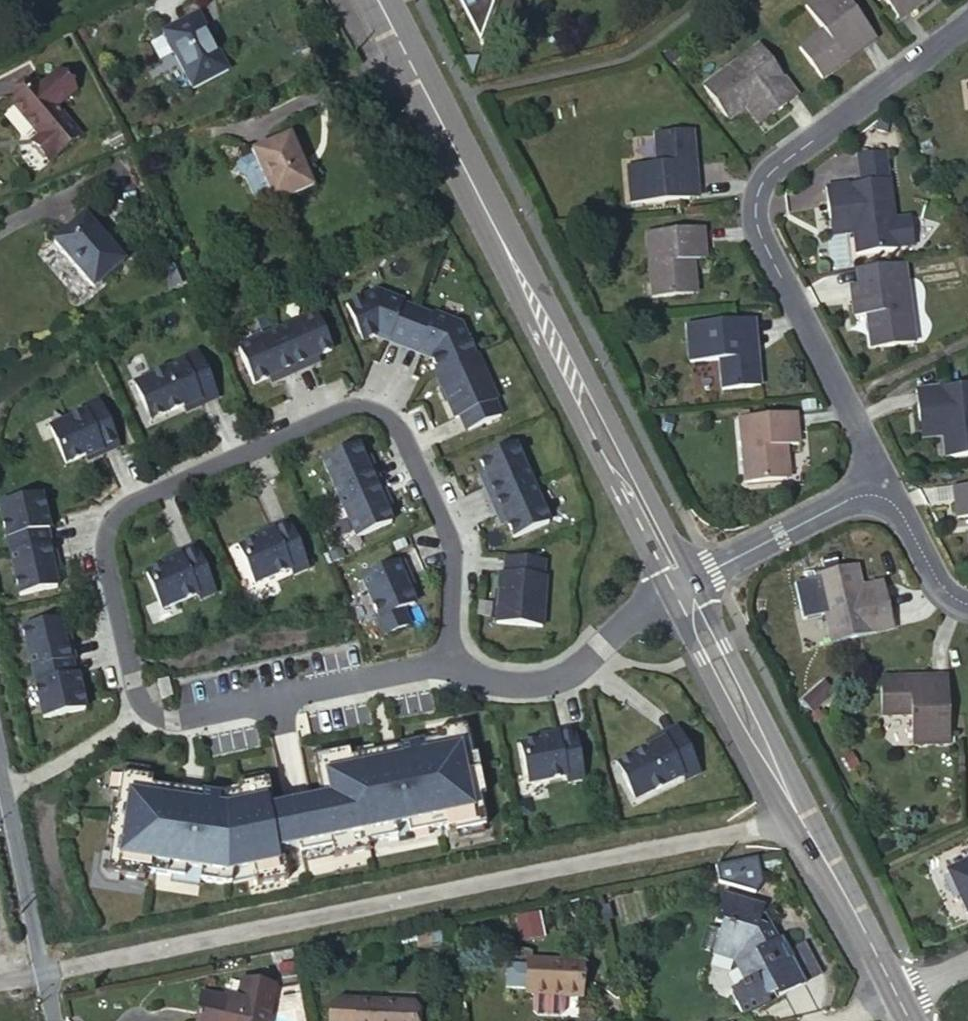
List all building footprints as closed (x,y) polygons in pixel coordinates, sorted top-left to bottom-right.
[(872,30),(850,0),(813,0),(806,5),(823,30),(800,48),(822,78),(848,59),(842,51),(872,30)] [(902,20),(927,0),(926,0),(886,0),(902,20)] [(192,87),(225,68),(207,35),(205,35),(193,12),(161,30),(192,87)] [(877,38),(872,30),(842,51),(848,59),(877,38)] [(759,96),(772,114),(799,95),(761,44),(704,87),(728,119),(745,106),(759,96)] [(37,88),(33,83),(10,101),(38,135),(30,141),(46,161),(77,135),(53,107),(72,91),(57,71),(37,88)] [(759,125),(772,114),(759,96),(745,106),(759,125)] [(687,163),(695,163),(694,130),(656,133),(659,163),(629,166),(632,204),(690,199),(687,163)] [(270,198),(271,202),(311,185),(310,182),(313,177),(306,163),(301,162),(288,132),(249,148),(251,152),(270,198)] [(858,155),(861,182),(889,179),(886,151),(858,155)] [(255,203),(270,198),(251,152),(237,158),(234,165),(237,172),(243,175),(255,203)] [(699,198),(695,163),(687,163),(690,199),(699,198)] [(889,179),(861,182),(824,187),(829,220),(851,217),(853,235),(856,254),(897,249),(894,221),(889,179)] [(90,287),(120,261),(81,216),(51,244),(90,287)] [(829,220),(831,237),(853,235),(851,217),(829,220)] [(910,219),(894,221),(897,249),(913,247),(910,219)] [(706,260),(704,228),(648,232),(653,297),(693,295),(691,261),(706,260)] [(903,264),(857,270),(859,285),(850,286),(854,316),(870,314),(874,346),(913,341),(903,264)] [(345,306),(361,342),(377,335),(403,345),(417,310),(402,304),(403,301),(376,291),(345,306)] [(417,310),(403,345),(430,356),(437,371),(474,355),(460,324),(433,313),(432,315),(417,310)] [(293,372),(317,361),(316,356),(331,350),(315,315),(276,333),(293,372)] [(748,354),(758,353),(756,319),(746,320),(748,354)] [(761,386),(758,353),(748,354),(746,320),(688,324),(691,361),(722,360),(725,388),(761,386)] [(236,350),(252,385),(267,378),(269,382),(293,372),(276,333),(236,350)] [(180,362),(182,365),(197,357),(193,351),(178,358),(180,362)] [(459,416),(466,431),(500,415),(494,400),(496,399),(476,354),(474,355),(437,371),(434,372),(442,390),(444,389),(449,399),(446,400),(454,418),(459,416)] [(147,380),(133,387),(146,412),(150,421),(181,406),(182,408),(198,400),(197,398),(212,390),(197,357),(182,365),(180,362),(146,379),(147,380)] [(943,438),(946,457),(967,454),(967,384),(916,389),(919,422),(942,420),(943,438)] [(198,400),(182,408),(184,412),(215,397),(212,390),(197,398),(198,400)] [(99,410),(97,404),(82,411),(83,414),(84,416),(99,410)] [(83,414),(49,430),(66,465),(83,457),(85,459),(101,452),(100,450),(115,443),(99,410),(84,416),(83,414)] [(800,445),(798,414),(742,418),(747,483),(787,480),(785,446),(800,445)] [(921,440),(943,438),(942,420),(919,422),(921,440)] [(115,443),(100,450),(101,452),(102,455),(117,448),(115,443)] [(322,459),(340,497),(379,481),(368,456),(364,458),(357,443),(322,459)] [(485,474),(481,475),(492,501),(531,484),(526,472),(513,443),(478,458),(485,474)] [(531,470),(526,472),(531,484),(535,493),(540,491),(531,470)] [(389,505),(379,481),(340,497),(356,537),(391,522),(385,507),(389,505)] [(954,485),(957,519),(967,517),(967,483),(954,485)] [(492,501),(502,524),(506,522),(513,537),(547,522),(535,493),(531,484),(492,501)] [(0,500),(0,545),(1,552),(39,543),(36,530),(40,529),(33,493),(0,500)] [(254,533),(255,537),(271,529),(272,532),(288,525),(285,520),(254,533)] [(256,539),(238,547),(253,583),(288,568),(287,566),(302,559),(288,525),(272,532),(271,529),(255,537),(256,539)] [(1,552),(11,594),(49,586),(45,570),(49,569),(43,542),(39,543),(1,552)] [(163,560),(164,563),(181,556),(182,558),(197,552),(195,546),(163,560)] [(211,585),(197,552),(182,558),(181,556),(164,563),(165,566),(147,574),(162,610),(197,594),(196,592),(211,585)] [(501,593),(501,604),(497,604),(495,623),(541,626),(545,576),(542,576),(543,560),(505,558),(504,574),(499,573),(498,593),(501,593)] [(302,559),(287,566),(288,568),(290,573),(305,567),(302,559)] [(377,617),(375,618),(382,635),(407,624),(400,609),(412,603),(406,589),(410,587),(399,562),(360,579),(377,617)] [(893,630),(885,598),(863,603),(859,585),(854,566),(815,575),(831,643),(893,630)] [(863,603),(885,598),(881,580),(859,585),(863,603)] [(211,585),(196,592),(197,594),(200,600),(215,593),(211,585)] [(55,615),(18,624),(28,667),(65,658),(70,657),(64,630),(59,631),(55,615)] [(28,667),(39,716),(81,706),(73,670),(69,671),(65,658),(28,667)] [(949,744),(948,685),(911,686),(911,677),(880,678),(881,715),(911,715),(912,745),(949,744)] [(911,686),(948,685),(948,677),(911,677),(911,686)] [(169,679),(158,681),(162,699),(173,697),(169,679)] [(107,803),(101,844),(111,845),(106,874),(144,880),(145,872),(184,878),(185,868),(201,870),(200,880),(227,884),(232,869),(252,865),(255,878),(256,885),(287,879),(282,849),(298,846),(300,853),(331,846),(334,857),(369,849),(367,842),(397,836),(395,826),(407,823),(409,834),(447,826),(449,833),(486,825),(480,796),(488,794),(480,753),(471,755),(465,726),(434,732),(436,740),(397,748),(399,757),(381,760),(379,752),(349,758),(348,751),(313,758),(323,804),(274,814),(267,781),(236,787),(238,794),(225,797),(199,794),(198,801),(180,799),(181,791),(151,786),(153,779),(121,774),(117,804),(107,803)] [(665,741),(680,734),(677,727),(646,743),(648,747),(664,739),(665,741)] [(540,736),(540,739),(558,735),(558,737),(574,734),(573,729),(540,736)] [(541,741),(521,745),(529,784),(566,776),(566,774),(582,770),(574,734),(558,737),(558,735),(540,739),(541,741)] [(635,798),(648,791),(649,793),(683,776),(682,774),(697,766),(680,734),(665,741),(664,739),(648,747),(649,749),(618,764),(635,798)] [(685,780),(700,773),(697,766),(682,774),(683,776),(685,780)] [(568,782),(584,779),(582,770),(566,774),(566,776),(568,782)] [(948,871),(967,912),(967,861),(948,871)] [(775,989),(800,976),(801,977),(817,969),(803,941),(787,949),(781,937),(775,940),(766,923),(757,920),(761,904),(719,893),(712,920),(720,922),(712,952),(733,959),(745,983),(728,991),(741,1015),(768,1001),(764,995),(775,989)] [(515,914),(518,939),(543,937),(541,911),(515,914)] [(506,963),(505,986),(530,988),(530,993),(535,993),(565,995),(580,995),(581,962),(532,959),(532,964),(506,963)] [(801,977),(800,976),(775,989),(779,996),(804,982),(801,977)] [(241,979),(237,1000),(199,993),(194,1020),(266,1020),(273,986),(241,979)] [(564,1010),(565,995),(535,993),(534,1008),(538,1013),(559,1014),(564,1010)] [(414,1004),(355,1000),(339,999),(331,1008),(330,1020),(413,1020),(414,1004)]
